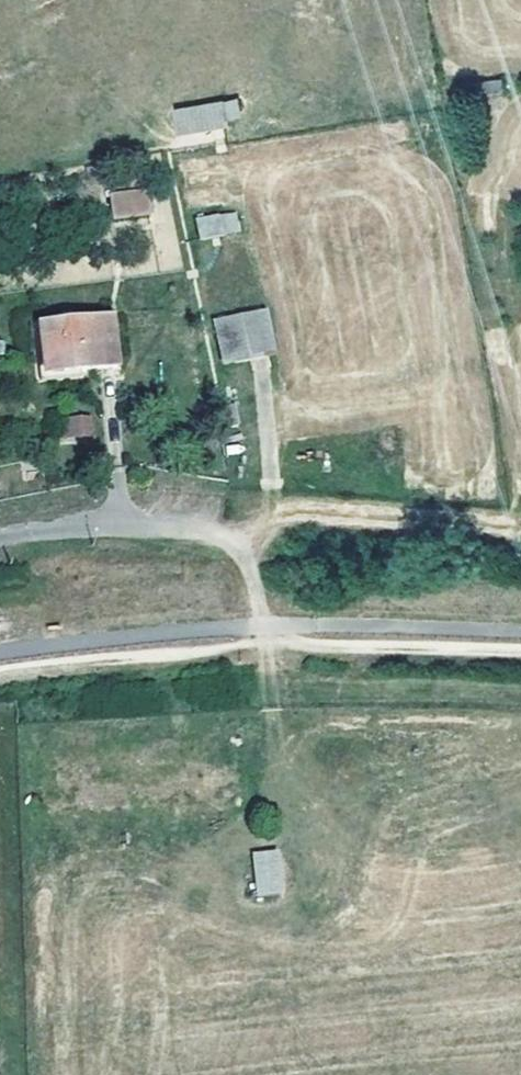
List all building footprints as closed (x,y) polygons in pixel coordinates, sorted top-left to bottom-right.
[(223,88),(182,95),(185,114),(227,107),(223,88)] [(109,191),(111,218),(149,215),(147,188),(109,191)] [(220,207),(201,210),(205,229),(224,225),(220,207)] [(263,301),(220,310),(228,352),(272,344),(263,301)] [(38,336),(43,381),(78,377),(114,372),(108,327),(38,336)] [(95,434),(93,413),(60,416),(61,436),(95,434)] [(281,854),(259,854),(260,875),(282,875),(281,854)] [(282,875),(260,875),(260,897),(282,896),(282,875)]
